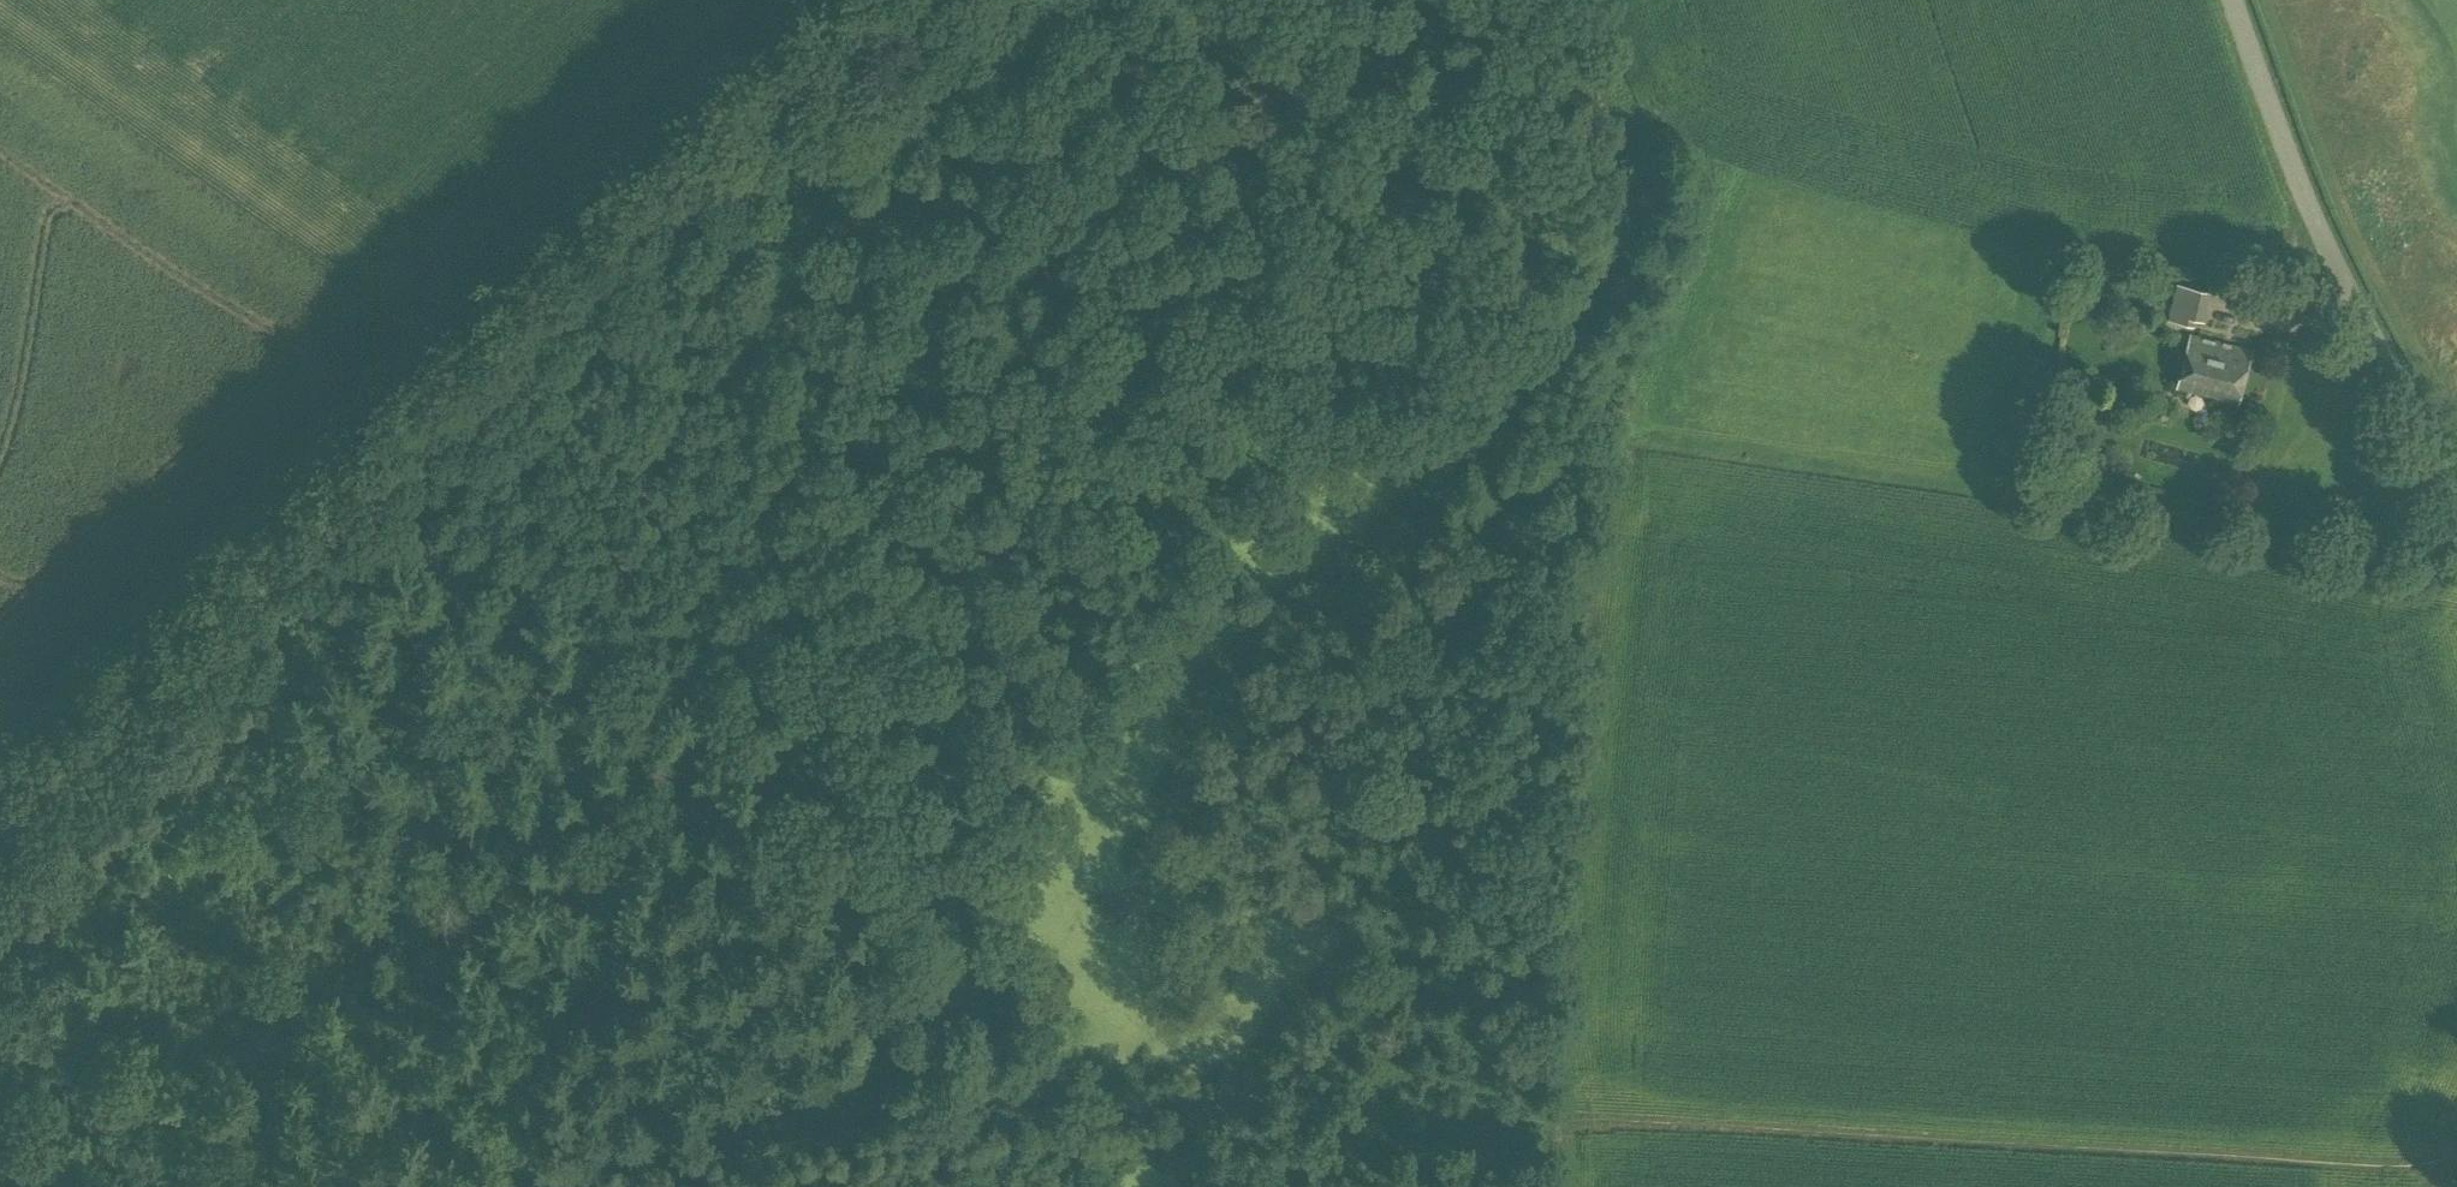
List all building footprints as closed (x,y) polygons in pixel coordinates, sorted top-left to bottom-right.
[(2206,320),(2212,292),(2177,284),(2169,319),(2195,325),(2196,318),(2206,320)] [(2239,405),(2254,350),(2191,334),(2177,389),(2179,390),(2180,387),(2214,395),(2213,398),(2239,405)]
